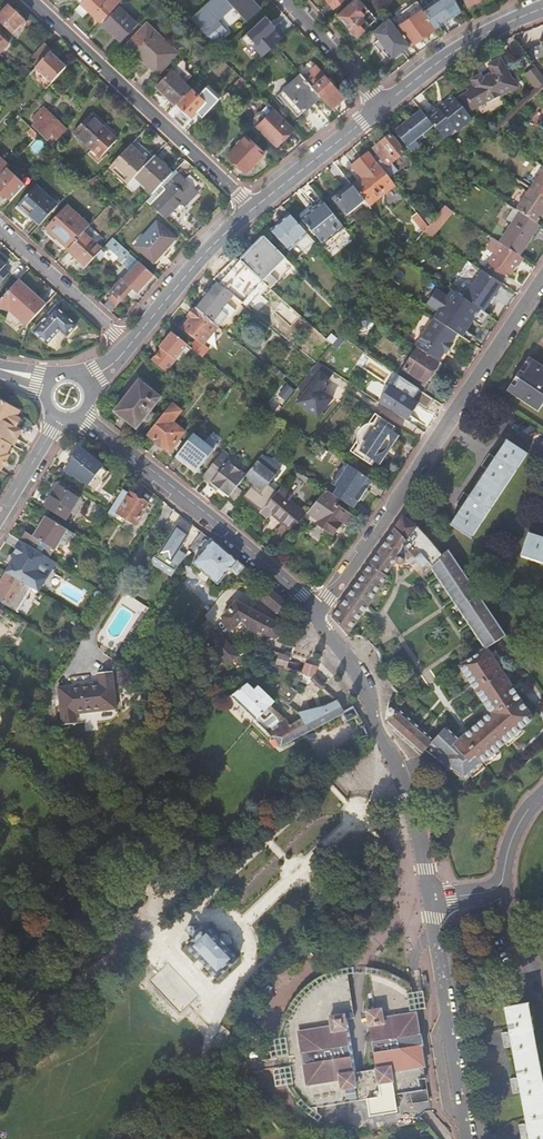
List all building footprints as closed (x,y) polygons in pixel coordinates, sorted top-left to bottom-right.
[(80,3),(100,22),(121,0),(82,0),(80,3)] [(191,16),(208,35),(215,43),(228,31),(221,23),(217,18),(224,11),(224,12),(233,4),(245,18),(244,19),(245,20),(246,19),(258,8),(259,9),(261,8),(253,0),(209,0),(191,16)] [(333,10),(343,0),(326,0),(333,10)] [(337,15),(356,36),(376,18),(359,0),(354,0),(337,15)] [(422,9),(435,27),(441,23),(444,21),(443,19),(459,9),(455,0),(433,0),(421,8),(422,9)] [(0,15),(0,24),(11,34),(20,25),(22,27),(25,23),(23,21),(7,7),(0,15)] [(120,41),(136,24),(118,7),(102,24),(120,41)] [(422,9),(396,27),(410,44),(423,35),(435,27),(422,9)] [(396,27),(388,17),(372,31),(393,56),(404,48),(410,44),(396,27)] [(146,24),(127,44),(128,45),(129,44),(144,57),(143,59),(157,72),(176,52),(161,38),(146,24)] [(259,42),(268,51),(275,44),(287,34),(278,24),(259,42)] [(529,57),(518,42),(507,51),(518,66),(529,57)] [(44,44),(33,56),(40,63),(50,52),(51,51),(44,44)] [(40,63),(35,68),(51,83),(66,68),(50,52),(40,63)] [(542,84),(542,76),(537,66),(526,72),(536,88),(542,84)] [(469,93),(461,98),(469,112),(488,101),(489,103),(509,92),(510,92),(518,88),(513,80),(512,80),(505,68),(491,76),(490,75),(482,80),(480,75),(475,78),(471,80),(474,84),(467,88),(469,93)] [(190,88),(170,69),(155,86),(175,105),(177,103),(190,88)] [(312,86),(301,74),(277,94),(297,117),(308,107),(321,96),(312,86)] [(239,77),(233,83),(237,87),(245,79),(241,75),(239,77)] [(321,96),(331,107),(338,101),(343,96),(331,83),(333,81),(328,77),(326,77),(324,75),(312,86),(321,96)] [(191,88),(190,88),(177,103),(183,108),(181,110),(189,118),(205,101),(191,88)] [(422,113),(432,126),(445,141),(460,128),(459,127),(463,124),(464,125),(471,119),(455,99),(440,110),(438,108),(435,104),(429,108),(422,113)] [(264,118),(256,125),(276,145),(287,134),(293,128),(274,109),(268,103),(259,113),(264,118)] [(37,122),(33,126),(48,139),(49,138),(52,135),(54,137),(55,136),(57,139),(64,131),(45,113),(41,109),(33,118),(37,122)] [(417,114),(394,132),(411,153),(422,145),(419,141),(416,143),(414,140),(432,126),(422,113),(420,111),(417,114)] [(111,129),(93,112),(90,115),(108,132),(109,132),(111,129)] [(90,115),(74,133),(90,148),(92,150),(108,133),(108,132),(90,115)] [(29,127),(24,132),(32,139),(37,134),(29,127)] [(109,135),(108,133),(92,150),(101,157),(116,141),(109,135)] [(246,135),(227,154),(243,168),(246,171),(264,152),(246,135)] [(381,142),(373,149),(387,167),(403,154),(389,136),(381,142)] [(47,141),(46,141),(57,151),(60,147),(57,144),(49,138),(48,139),(47,141)] [(57,144),(60,147),(66,142),(62,138),(57,144)] [(126,150),(110,167),(129,184),(135,177),(154,157),(135,140),(126,150)] [(92,150),(88,154),(96,162),(101,157),(92,150)] [(352,186),(366,203),(392,182),(368,152),(358,160),(351,166),(361,179),(352,186)] [(129,184),(126,187),(134,193),(142,184),(148,188),(154,194),(172,174),(154,157),(135,177),(129,184)] [(6,169),(8,167),(0,159),(0,175),(6,169)] [(0,175),(0,192),(10,201),(24,186),(6,169),(0,175)] [(530,189),(542,198),(542,170),(530,189)] [(147,201),(165,219),(178,205),(181,202),(185,206),(190,201),(176,188),(184,180),(175,171),(172,174),(154,194),(147,201)] [(96,177),(88,180),(93,185),(99,180),(96,177)] [(366,203),(368,206),(369,208),(395,187),(392,182),(366,203)] [(352,186),(351,184),(346,188),(331,200),(353,227),(372,211),(369,208),(368,206),(366,203),(352,186)] [(39,225),(59,203),(54,198),(52,200),(35,185),(17,205),(39,225)] [(516,210),(519,212),(536,224),(541,216),(542,213),(542,198),(530,189),(516,210)] [(81,197),(75,204),(91,220),(101,209),(93,201),(89,205),(81,197)] [(347,233),(323,203),(314,210),(301,220),(307,226),(306,227),(308,229),(309,229),(327,249),(347,233)] [(131,205),(124,212),(130,217),(136,210),(131,205)] [(83,233),(89,227),(67,207),(47,229),(48,230),(45,233),(65,252),(67,250),(83,233)] [(443,222),(451,212),(445,208),(437,217),(443,222)] [(536,224),(519,212),(499,242),(518,256),(538,226),(536,224)] [(417,224),(422,220),(416,213),(411,217),(417,224)] [(307,234),(289,214),(285,218),(270,231),(288,251),(307,234)] [(157,223),(135,247),(152,262),(158,255),(164,249),(165,250),(174,239),(157,223)] [(67,250),(86,267),(97,256),(102,250),(83,233),(67,250)] [(245,266),(262,281),(269,287),(270,288),(293,266),(264,237),(262,239),(261,239),(258,242),(242,258),(242,259),(240,261),(245,266)] [(117,242),(113,238),(102,250),(97,256),(101,260),(114,246),(128,259),(131,255),(117,242)] [(499,242),(492,238),(485,248),(494,254),(482,272),(498,282),(505,272),(509,274),(520,257),(518,256),(499,242)] [(9,272),(3,267),(7,263),(0,257),(0,282),(9,272)] [(110,299),(104,306),(111,312),(120,301),(120,302),(130,291),(140,300),(142,298),(157,279),(139,263),(111,293),(116,298),(113,302),(110,299)] [(225,290),(232,296),(243,305),(262,281),(245,266),(242,270),(225,290)] [(469,289),(462,298),(464,300),(483,312),(489,303),(502,285),(498,282),(482,272),(481,271),(469,289)] [(16,281),(0,299),(0,316),(7,318),(14,325),(16,322),(26,331),(28,324),(44,306),(16,281)] [(204,297),(195,308),(211,322),(232,296),(225,290),(216,283),(209,290),(207,289),(204,292),(202,296),(204,297)] [(280,309),(286,302),(270,288),(269,287),(264,294),(280,309)] [(483,312),(464,300),(449,322),(469,334),(483,312)] [(55,306),(33,331),(46,343),(59,330),(66,336),(76,325),(55,306)] [(211,322),(195,308),(194,309),(192,307),(190,310),(187,314),(189,316),(188,317),(190,318),(182,328),(202,345),(217,326),(211,322)] [(434,319),(415,347),(417,348),(431,358),(437,362),(443,353),(445,354),(452,344),(450,343),(455,334),(434,319)] [(165,372),(187,345),(171,332),(159,348),(160,350),(158,352),(151,361),(165,372)] [(431,358),(417,348),(402,370),(423,384),(429,375),(432,377),(441,364),(437,362),(431,358)] [(528,358),(523,364),(515,377),(508,387),(515,391),(512,395),(538,412),(542,404),(542,368),(528,358)] [(319,419),(335,397),(324,390),(336,373),(318,360),(298,388),(303,392),(296,402),(319,419)] [(419,390),(399,376),(380,403),(399,416),(405,406),(408,408),(419,390)] [(139,380),(114,412),(136,429),(144,419),(147,422),(154,414),(150,412),(160,398),(139,380)] [(12,445),(13,445),(22,430),(17,427),(21,418),(17,416),(21,410),(18,409),(0,400),(0,438),(12,445)] [(163,414),(147,434),(154,440),(154,443),(159,447),(162,446),(168,451),(184,432),(172,422),(180,411),(171,404),(163,414)] [(364,414),(345,442),(342,447),(355,456),(358,451),(372,460),(379,465),(398,436),(391,431),(377,422),(380,418),(367,409),(364,414)] [(212,450),(192,434),(175,457),(195,472),(212,450)] [(12,445),(0,438),(0,470),(1,471),(10,455),(7,453),(12,445)] [(450,524),(449,526),(470,540),(471,539),(471,538),(525,456),(526,456),(527,455),(505,440),(504,442),(505,442),(494,459),(492,457),(493,457),(489,454),(480,467),(484,470),(484,469),(487,471),(469,497),(467,496),(467,495),(463,492),(455,505),(459,508),(459,507),(461,509),(459,512),(450,525),(450,524)] [(317,444),(310,452),(323,461),(329,452),(317,444)] [(78,446),(65,470),(92,485),(106,462),(78,446)] [(226,454),(222,451),(202,476),(210,483),(208,486),(214,491),(216,488),(228,497),(236,486),(243,477),(245,475),(227,461),(226,454)] [(279,469),(261,455),(245,475),(243,477),(253,484),(243,496),(261,510),(276,492),(266,485),(279,469)] [(359,499),(371,481),(355,470),(340,490),(342,491),(337,498),(352,508),(356,501),(357,502),(359,499)] [(56,486),(43,506),(65,520),(78,499),(56,486)] [(243,491),(236,486),(228,497),(227,497),(234,503),(243,491)] [(291,496),(280,487),(276,492),(261,510),(260,511),(260,512),(267,518),(271,513),(274,510),(285,519),(282,523),(291,531),(305,514),(288,499),(291,496)] [(109,509),(108,511),(115,516),(117,512),(134,523),(147,503),(129,492),(122,488),(109,509)] [(351,517),(321,495),(310,509),(320,516),(315,523),(332,535),(339,525),(337,523),(338,520),(345,525),(351,517)] [(25,531),(20,540),(39,552),(48,558),(57,544),(66,545),(73,534),(43,516),(31,535),(25,531)] [(485,648),(504,635),(491,616),(447,550),(442,554),(430,541),(417,527),(402,517),(360,577),(331,618),(347,636),(387,578),(384,576),(394,561),(395,563),(397,564),(399,564),(401,564),(403,563),(404,562),(405,560),(422,576),(432,567),(485,648)] [(175,524),(157,553),(170,561),(187,534),(175,524)] [(519,558),(521,558),(542,565),(542,540),(529,535),(529,534),(528,533),(519,558)] [(239,562),(209,538),(199,549),(202,552),(192,564),(217,585),(230,570),(237,576),(245,568),(239,562)] [(39,552),(20,540),(7,559),(27,571),(39,552)] [(151,563),(173,574),(176,567),(155,556),(151,563)] [(6,573),(0,582),(0,608),(3,604),(14,612),(30,588),(26,585),(23,584),(6,573)] [(287,605),(269,589),(260,600),(277,615),(279,616),(280,613),(281,612),(282,611),(283,611),(285,611),(287,605)] [(122,652),(145,603),(123,592),(99,641),(122,652)] [(277,638),(280,629),(277,627),(276,626),(276,625),(276,624),(276,623),(273,621),(272,622),(236,602),(222,617),(230,629),(231,629),(232,629),(233,629),(241,621),(274,639),(277,638)] [(238,657),(215,631),(207,640),(226,663),(238,657)] [(533,717),(485,648),(459,665),(491,712),(460,740),(445,728),(433,741),(425,750),(463,778),(533,717)] [(278,655),(275,664),(285,668),(287,669),(290,659),(278,654),(278,655)] [(316,677),(317,668),(305,664),(303,675),(313,679),(315,679),(316,677)] [(68,695),(59,696),(62,726),(76,725),(75,715),(103,712),(102,705),(115,703),(111,672),(98,674),(99,685),(67,688),(68,695)] [(309,731),(301,719),(289,726),(284,717),(282,718),(271,706),(274,703),(257,687),(254,690),(246,682),(230,695),(255,721),(263,714),(265,716),(269,712),(272,715),(265,721),(257,723),(272,738),(273,737),(280,748),(309,732),(309,731)] [(385,724),(408,745),(420,755),(425,750),(433,741),(396,708),(390,701),(389,703),(385,720),(387,720),(387,722),(385,724)] [(102,705),(103,712),(116,710),(115,703),(102,705)] [(326,707),(298,714),(301,719),(309,731),(341,713),(342,712),(342,711),(339,706),(326,707)] [(342,712),(341,713),(346,722),(356,716),(351,708),(344,712),(342,712)] [(389,894),(374,897),(375,902),(390,899),(389,894)] [(206,927),(185,947),(216,980),(237,960),(206,927)] [(291,1096),(309,1116),(317,1114),(316,1109),(399,1096),(399,1090),(412,1087),(413,1091),(422,1089),(421,1081),(426,1080),(421,1047),(424,1047),(422,1035),(419,1035),(412,990),(401,982),(388,976),(367,970),(362,1014),(367,1013),(376,1071),(353,1074),(345,1021),(354,1019),(346,971),(329,976),(316,983),(304,992),(294,1003),(286,1015),(278,1046),(278,1059),(279,1065),(283,1081),(291,1096)] [(507,1010),(529,1138),(542,1138),(542,1055),(534,1006),(507,1010)]
